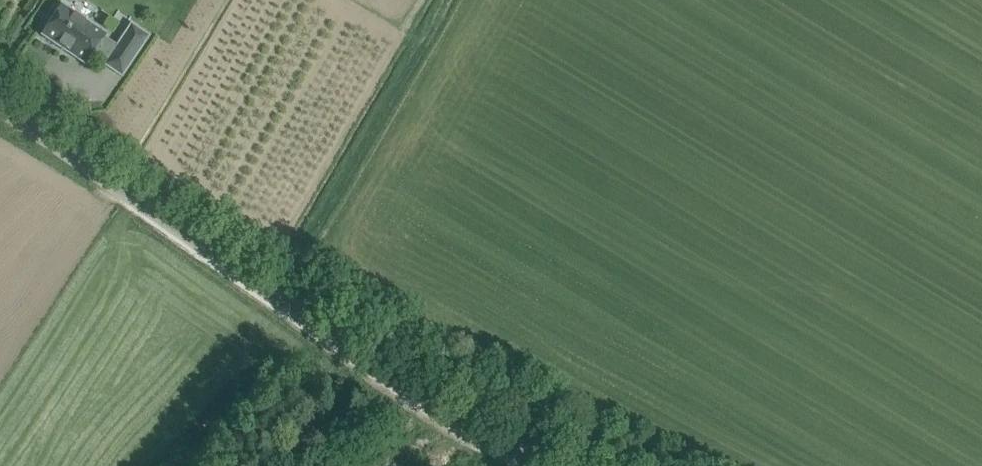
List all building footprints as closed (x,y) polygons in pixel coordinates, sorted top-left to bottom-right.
[(57,14),(53,11),(43,25),(47,28),(42,36),(85,65),(92,54),(106,63),(104,65),(122,77),(148,37),(131,25),(117,46),(104,37),(105,35),(62,6),(57,14)]
